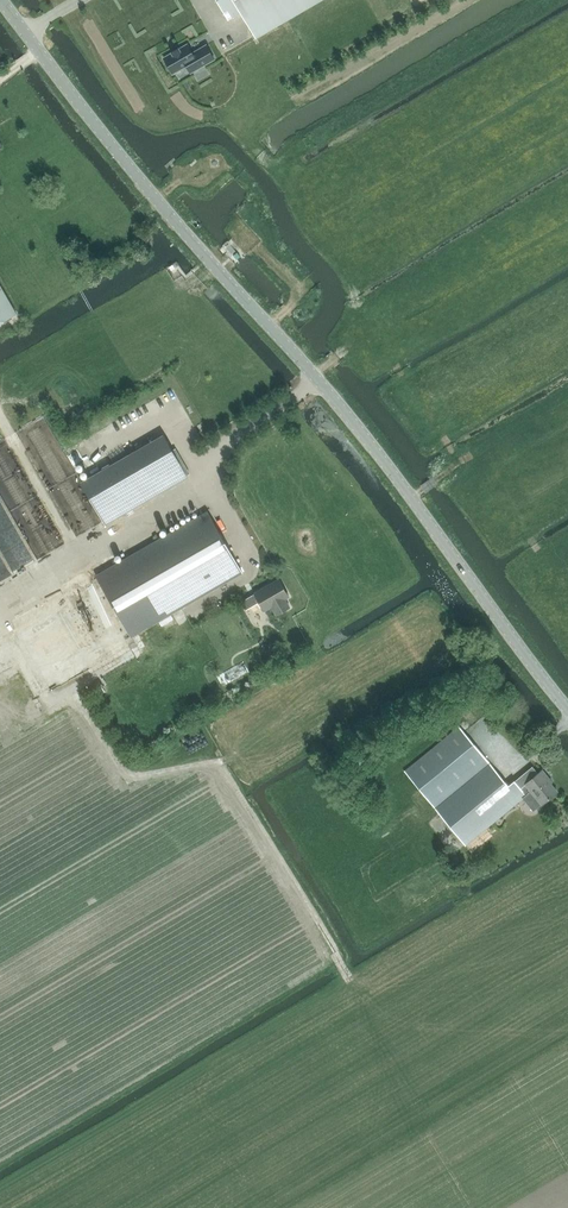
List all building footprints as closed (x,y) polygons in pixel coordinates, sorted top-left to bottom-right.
[(225,6),(222,8),(229,19),(242,12),(255,35),(316,0),(222,0),(225,6)] [(172,53),(164,58),(173,73),(187,66),(191,73),(215,59),(207,45),(193,53),(188,44),(179,49),(179,48),(178,48),(178,49),(173,52),(173,51),(172,52),(172,53)] [(17,314),(0,284),(0,323),(17,314)] [(514,440),(517,446),(530,441),(527,434),(514,440)] [(81,483),(105,524),(188,476),(187,475),(172,450),(164,435),(81,483)] [(208,511),(97,575),(132,636),(243,572),(208,511)] [(156,523),(144,527),(146,534),(158,530),(156,523)] [(255,593),(242,601),(247,609),(260,601),(265,610),(272,606),(277,614),(290,607),(286,599),(289,596),(279,579),(255,593)] [(29,626),(34,636),(54,627),(49,617),(29,626)] [(459,726),(404,771),(435,808),(490,763),(459,726)] [(490,763),(435,808),(466,846),(523,798),(523,797),(526,794),(521,788),(515,780),(508,785),(490,763)] [(525,784),(521,788),(526,794),(523,797),(523,798),(534,811),(541,804),(557,791),(551,784),(553,782),(542,770),(538,773),(525,784)]
